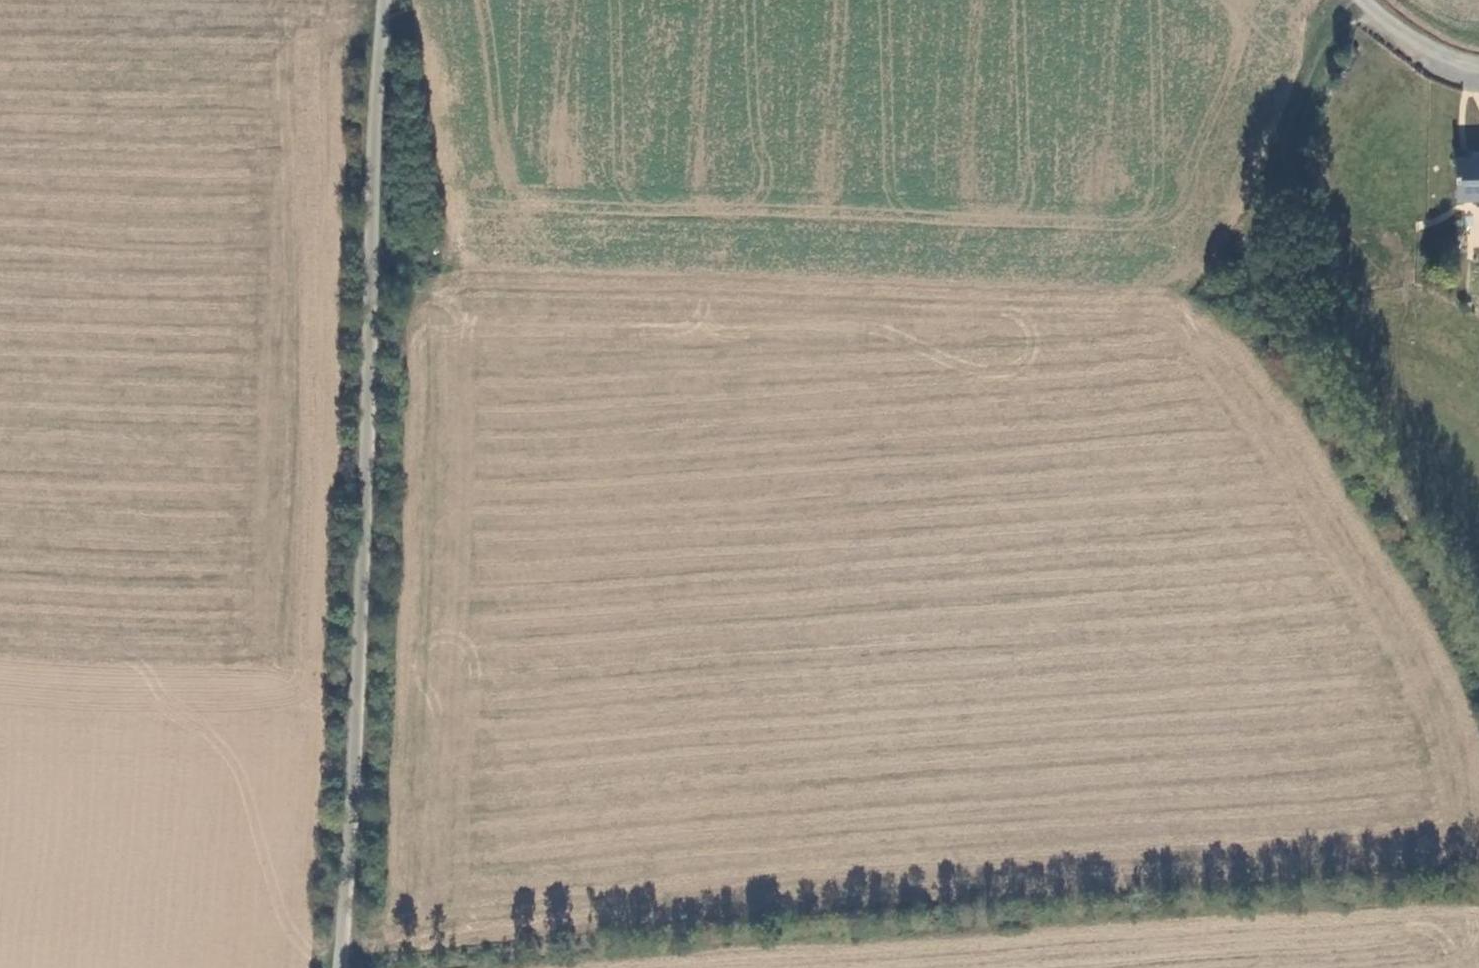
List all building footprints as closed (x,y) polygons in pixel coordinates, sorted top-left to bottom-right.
[(1461,146),(1462,187),(1478,187),(1478,145),(1461,146)]
